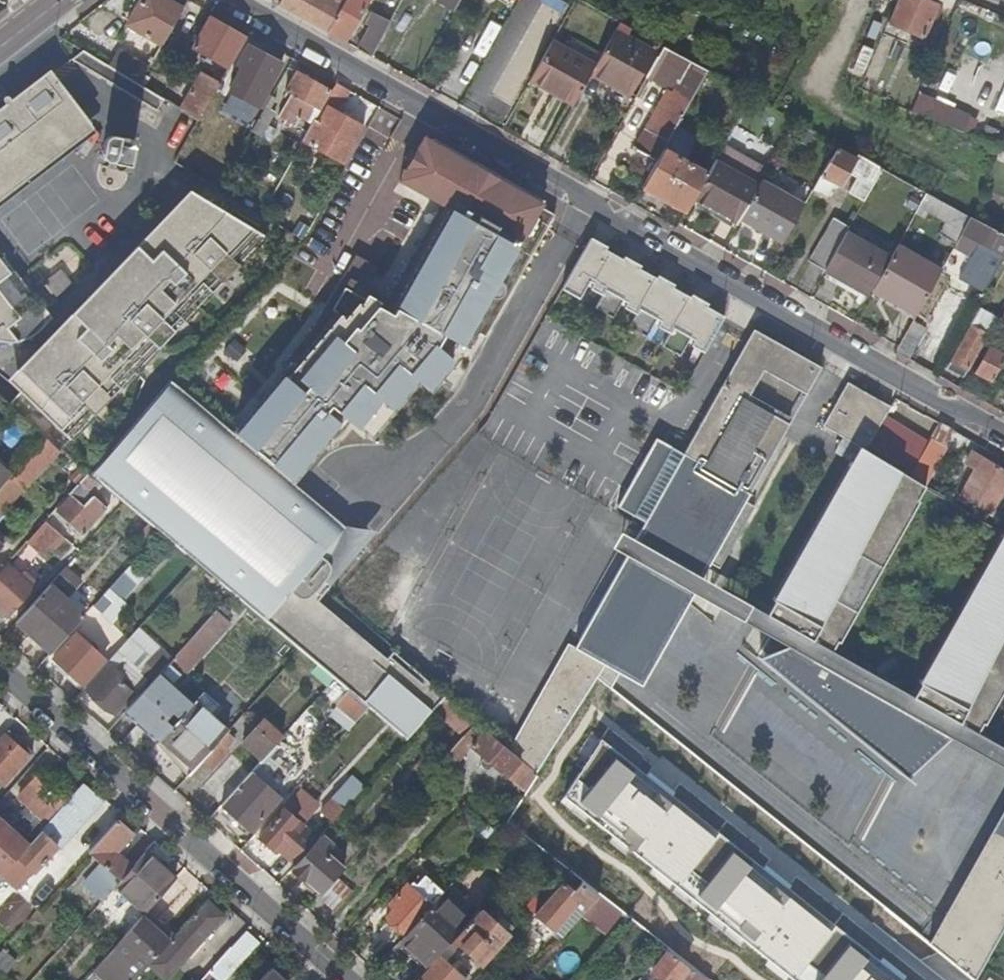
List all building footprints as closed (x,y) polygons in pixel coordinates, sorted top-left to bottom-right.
[(163,46),(164,45),(184,9),(168,0),(142,0),(128,26),(163,46)] [(281,5),(328,32),(346,0),(283,0),(281,5)] [(328,32),(346,42),(369,0),(346,0),(328,32)] [(455,11),(460,0),(438,0),(438,1),(455,11)] [(929,0),(918,0),(918,1),(916,0),(898,0),(893,11),(889,20),(889,21),(924,36),(937,4),(929,0)] [(372,26),(359,49),(372,56),(391,22),(374,13),(368,24),(372,26)] [(246,37),(211,17),(194,48),(229,67),(246,37)] [(627,34),(631,26),(621,21),(597,64),(591,73),(628,94),(654,48),(627,34)] [(882,33),(862,76),(874,81),(893,38),(882,33)] [(174,36),(168,47),(166,51),(176,56),(184,42),(174,36)] [(546,83),(576,99),(591,73),(597,64),(554,39),(530,80),(544,87),(546,83)] [(856,43),(847,72),(861,76),(871,47),(856,43)] [(168,70),(176,56),(166,51),(168,47),(164,45),(163,46),(154,62),(168,70)] [(264,94),(271,98),(272,97),(277,87),(271,83),(281,64),(248,45),(231,75),(236,78),(230,89),(258,105),(264,94)] [(635,146),(658,159),(664,148),(708,70),(665,45),(648,75),(668,87),(635,146)] [(154,107),(160,95),(143,85),(142,84),(110,66),(78,46),(68,55),(154,107)] [(119,50),(110,66),(142,84),(151,68),(119,50)] [(51,71),(13,100),(11,99),(10,98),(9,98),(8,98),(6,98),(6,101),(6,102),(6,103),(7,104),(0,110),(0,188),(88,120),(51,71)] [(149,75),(143,85),(160,95),(201,120),(222,83),(201,72),(184,102),(169,94),(171,88),(149,75)] [(301,117),(313,124),(331,93),(296,73),(286,92),(291,95),(280,115),(286,119),(283,123),(290,127),(293,123),(296,125),(301,117)] [(1003,113),(1003,80),(991,108),(1003,113)] [(328,108),(349,89),(337,82),(331,93),(313,124),(303,142),(324,154),(334,135),(352,145),(362,128),(328,108)] [(546,83),(544,87),(574,104),(576,99),(546,83)] [(972,111),(920,89),(911,110),(963,131),(970,115),(972,111)] [(275,99),(272,97),(271,98),(258,120),(267,125),(275,111),(270,108),(275,99)] [(976,118),(970,115),(963,131),(969,134),(976,118)] [(723,142),(751,155),(759,136),(731,124),(723,142)] [(135,144),(129,143),(130,137),(112,133),(110,133),(109,134),(107,135),(105,137),(102,152),(102,153),(102,154),(103,155),(104,156),(105,157),(107,158),(131,164),(135,144)] [(400,180),(408,184),(433,140),(426,136),(400,180)] [(408,184),(452,209),(449,214),(444,211),(395,299),(400,301),(397,307),(383,299),(384,296),(383,295),(381,298),(367,290),(368,287),(367,286),(365,289),(351,281),(353,278),(351,278),(334,309),(335,309),(298,353),(305,359),(288,379),(284,375),(234,433),(291,481),(320,445),(313,438),(319,431),(327,437),(343,417),(362,433),(386,403),(391,408),(415,378),(429,389),(452,359),(448,356),(436,347),(443,335),(456,342),(469,349),(484,323),(491,327),(555,214),(502,184),(504,180),(485,169),(483,172),(469,164),(471,161),(433,140),(408,184)] [(721,141),(715,152),(748,172),(755,162),(721,141)] [(846,192),(863,201),(882,167),(839,142),(812,189),(824,196),(832,182),(839,186),(847,172),(854,176),(846,192)] [(643,186),(686,210),(691,201),(708,172),(664,148),(658,159),(643,186)] [(367,157),(355,151),(350,160),(362,166),(367,157)] [(691,201),(735,225),(737,222),(756,189),(712,164),(708,172),(691,201)] [(737,222),(779,247),(804,203),(761,179),(756,189),(737,222)] [(939,233),(955,242),(970,215),(926,191),(918,205),(946,220),(939,233)] [(21,391),(50,360),(59,369),(65,363),(56,355),(85,324),(135,371),(158,347),(149,338),(136,351),(100,318),(112,306),(107,302),(116,293),(124,301),(131,294),(123,286),(180,226),(188,234),(193,228),(185,220),(206,199),(197,194),(14,384),(21,391)] [(112,306),(100,318),(136,351),(149,338),(158,347),(265,235),(206,199),(185,220),(193,228),(188,234),(180,226),(123,286),(131,294),(124,301),(116,293),(107,302),(112,306)] [(985,289),(1003,255),(1003,234),(976,219),(970,215),(955,242),(953,245),(980,259),(969,279),(985,289)] [(846,232),(849,226),(832,217),(805,265),(822,275),(846,232)] [(822,275),(866,299),(869,293),(890,256),(846,232),(822,275)] [(608,244),(592,235),(563,285),(581,295),(591,277),(594,279),(591,285),(604,292),(598,304),(615,314),(625,297),(628,299),(625,304),(638,311),(632,324),(649,334),(659,316),(662,318),(659,324),(671,331),(665,343),(682,352),(692,335),(695,337),(692,342),(706,350),(726,314),(708,304),(709,301),(693,292),(691,294),(674,285),(676,282),(659,273),(657,276),(640,266),(642,263),(625,254),(624,257),(607,247),(608,244)] [(869,293),(912,317),(937,273),(894,249),(890,256),(869,293)] [(1,340),(7,342),(13,343),(18,343),(37,328),(52,316),(14,267),(11,270),(0,256),(0,341),(1,340)] [(950,361),(946,368),(962,377),(966,370),(995,318),(979,309),(950,361)] [(924,325),(912,318),(894,350),(906,357),(924,325)] [(50,360),(21,391),(71,439),(135,371),(85,324),(56,355),(65,363),(59,369),(50,360)] [(638,540),(702,577),(703,575),(712,561),(720,566),(755,504),(747,499),(791,422),(748,398),(765,368),(808,392),(823,365),(755,327),(747,340),(639,539),(638,540)] [(448,356),(456,342),(443,335),(436,347),(448,356)] [(1003,357),(1003,341),(997,353),(989,348),(976,371),(980,373),(978,376),(987,381),(989,378),(990,379),(1003,356),(1003,357)] [(170,379),(83,469),(406,740),(433,709),(445,695),(393,650),(386,658),(319,598),(365,543),(368,536),(368,534),(366,531),(362,531),(354,535),(346,528),(348,526),(297,486),(291,481),(234,433),(170,379)] [(892,405),(849,380),(824,424),(845,436),(860,445),(866,449),(892,405)] [(60,449),(71,439),(21,391),(7,405),(60,449)] [(946,444),(954,430),(939,421),(931,436),(946,444)] [(313,438),(320,445),(327,437),(319,431),(313,438)] [(860,445),(845,436),(836,450),(852,459),(860,445)] [(923,483),(946,444),(931,436),(909,474),(923,483)] [(11,475),(9,477),(23,490),(60,449),(45,437),(37,446),(11,475)] [(975,737),(981,728),(983,729),(1003,691),(1003,533),(917,685),(919,686),(912,698),(834,652),(839,643),(837,642),(925,493),(923,492),(927,485),(923,483),(909,474),(866,449),(860,445),(852,459),(773,598),(774,599),(767,612),(753,604),(744,619),(788,645),(759,656),(905,780),(950,740),(1003,772),(1003,754),(975,737)] [(969,511),(986,520),(1003,487),(1003,469),(972,451),(966,461),(975,467),(959,494),(974,503),(969,511)] [(9,477),(11,475),(0,466),(0,487),(9,477)] [(92,496),(78,484),(70,493),(72,495),(58,511),(82,533),(109,502),(97,491),(92,496)] [(41,551),(58,533),(45,521),(28,540),(41,551)] [(620,548),(631,554),(632,552),(696,589),(695,590),(744,619),(753,604),(703,575),(702,577),(638,540),(639,539),(628,533),(620,548)] [(572,642),(510,749),(537,772),(585,696),(597,677),(609,687),(619,670),(642,683),(695,590),(696,589),(632,552),(631,554),(578,645),(572,642)] [(7,564),(5,566),(0,571),(0,607),(9,615),(33,587),(7,564)] [(132,588),(119,577),(110,587),(123,598),(132,588)] [(17,621),(51,653),(86,614),(51,582),(17,621)] [(142,685),(146,688),(149,685),(161,671),(173,658),(161,647),(140,671),(125,657),(146,633),(139,627),(107,663),(109,665),(88,688),(115,713),(133,692),(127,686),(131,681),(142,685)] [(76,633),(54,658),(68,671),(65,675),(79,688),(105,659),(76,633)] [(140,671),(161,647),(146,633),(125,657),(140,671)] [(146,688),(124,712),(158,742),(161,738),(184,713),(194,701),(161,671),(149,685),(146,688)] [(222,704),(205,689),(194,701),(211,716),(222,704)] [(433,709),(464,735),(476,721),(445,695),(433,709)] [(161,738),(194,767),(219,740),(227,731),(211,716),(194,701),(184,713),(161,738)] [(243,743),(262,760),(268,754),(276,744),(283,736),(264,719),(243,743)] [(512,782),(524,791),(536,772),(476,721),(464,735),(442,760),(451,768),(470,747),(512,782)] [(5,732),(18,744),(21,741),(8,729),(5,732)] [(219,740),(220,742),(226,747),(235,737),(228,730),(227,731),(219,740)] [(5,732),(4,733),(0,737),(0,785),(32,750),(21,741),(18,744),(5,732)] [(229,750),(226,747),(220,742),(201,763),(210,772),(229,750)] [(287,754),(276,744),(268,754),(262,760),(222,804),(251,830),(280,798),(262,782),(287,754)] [(27,828),(35,835),(40,829),(48,821),(45,818),(68,793),(43,769),(18,796),(28,804),(22,811),(33,822),(27,828)] [(690,779),(683,790),(707,805),(714,794),(690,779)] [(99,797),(82,782),(71,795),(76,800),(87,810),(99,797)] [(710,807),(707,805),(683,790),(673,783),(660,803),(697,826),(710,807)] [(76,800),(45,833),(55,842),(57,844),(69,830),(75,823),(87,810),(76,800)] [(320,813),(331,823),(343,810),(331,800),(320,813)] [(283,810),(259,837),(272,849),(274,847),(292,862),(314,838),(283,810)] [(2,872),(17,855),(28,843),(0,818),(0,874),(2,872)] [(131,832),(117,819),(87,852),(108,871),(103,877),(113,886),(115,884),(131,866),(115,851),(131,832)] [(933,946),(975,979),(976,978),(972,975),(1003,919),(1003,820),(933,946)] [(75,823),(69,830),(74,835),(80,828),(75,823)] [(17,855),(32,868),(55,842),(45,833),(40,829),(35,835),(28,843),(17,855)] [(348,858),(321,834),(290,869),(305,883),(307,881),(319,891),(348,858)] [(115,884),(145,912),(174,879),(144,852),(131,866),(115,884)] [(17,886),(32,868),(17,855),(2,872),(17,886)] [(682,961),(696,944),(715,920),(641,862),(609,903),(670,951),(682,961)] [(385,916),(405,934),(444,891),(421,871),(409,885),(407,883),(392,900),(396,905),(385,916)] [(353,889),(338,875),(318,897),(334,911),(353,889)] [(91,890),(101,899),(113,886),(103,877),(91,890)] [(524,907),(533,914),(534,912),(558,886),(550,879),(524,907)] [(557,923),(566,931),(599,895),(581,881),(573,890),(562,881),(558,886),(534,912),(552,928),(557,923)] [(400,940),(428,965),(438,955),(448,943),(453,938),(472,917),(444,891),(405,934),(400,940)] [(223,916),(206,901),(150,964),(166,979),(223,916)] [(479,909),(472,917),(453,938),(448,943),(438,955),(440,956),(418,979),(464,979),(465,979),(469,974),(459,965),(455,970),(445,961),(455,950),(452,947),(457,942),(481,964),(507,934),(479,909)] [(102,979),(135,979),(141,973),(140,972),(169,940),(157,930),(160,927),(145,912),(92,971),(102,979)] [(172,937),(160,927),(157,930),(169,940),(172,937)] [(244,931),(230,947),(203,977),(206,979),(211,979),(214,976),(218,979),(222,979),(256,942),(244,931)] [(682,961),(706,979),(742,979),(703,949),(696,944),(682,961)] [(0,949),(0,971),(2,972),(13,960),(0,949)] [(682,961),(670,951),(653,970),(665,979),(706,979),(682,961)] [(267,969),(257,979),(280,979),(267,969)] [(770,969),(762,979),(784,979),(770,969)]
